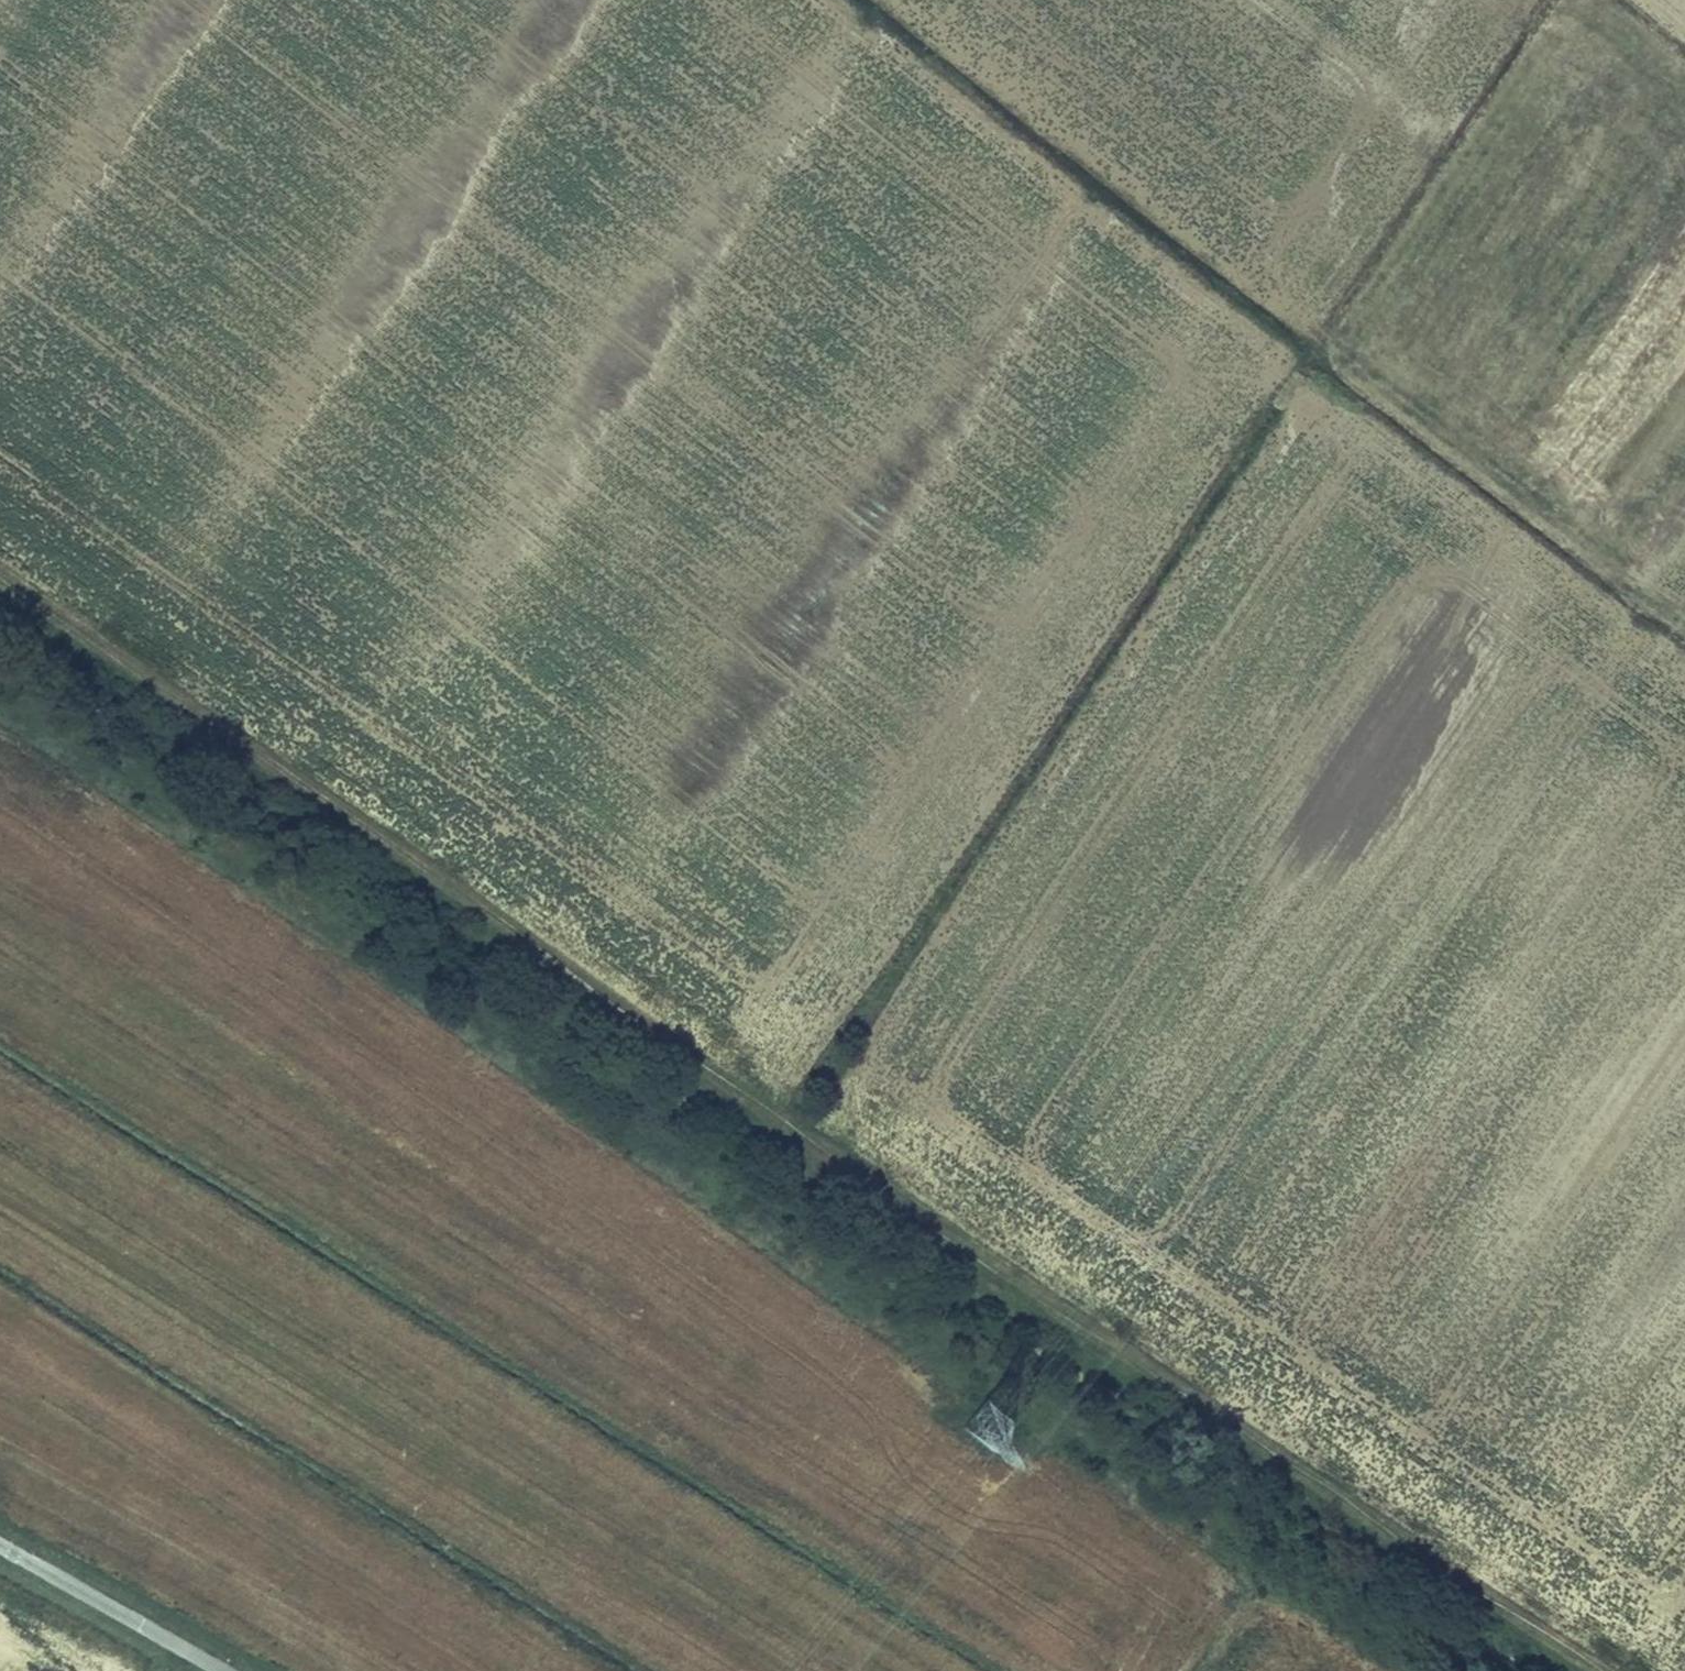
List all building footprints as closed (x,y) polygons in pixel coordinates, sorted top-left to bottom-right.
[(986,1400),(964,1426),(992,1449),(1014,1423),(986,1400)]
